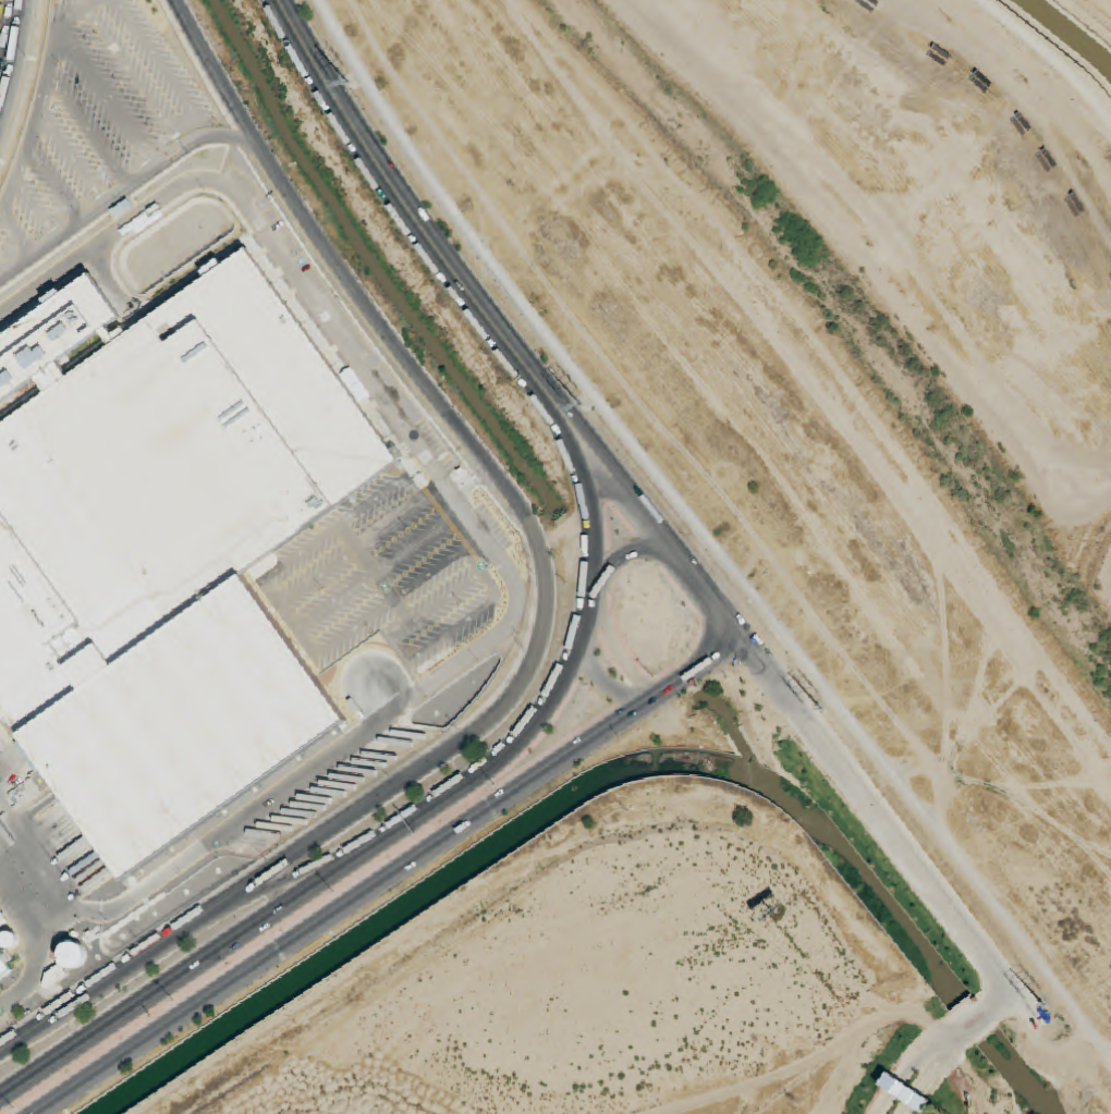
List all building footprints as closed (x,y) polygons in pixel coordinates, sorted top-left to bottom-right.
[(294,314),(242,313),(237,306),(229,306),(200,316),(200,330),(185,341),(169,341),(160,328),(117,343),(113,333),(125,325),(98,284),(49,302),(48,314),(0,348),(0,660),(10,674),(85,646),(86,615),(104,603),(186,574),(250,575),(402,471),(294,314)] [(377,710),(398,695),(381,673),(361,688),(377,710)]
